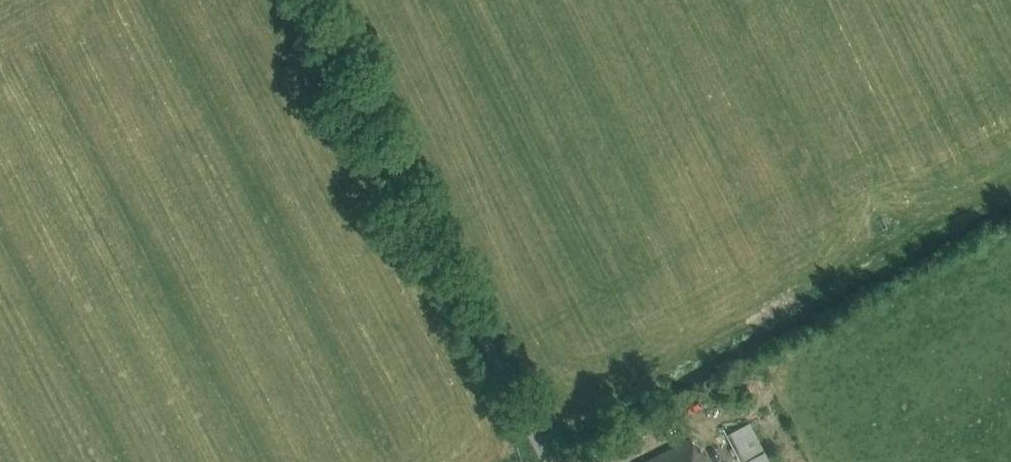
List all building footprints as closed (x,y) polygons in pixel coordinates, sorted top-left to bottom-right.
[(701,450),(698,452),(691,438),(645,461),(707,461),(701,450)] [(745,461),(770,461),(764,451),(745,461)]
